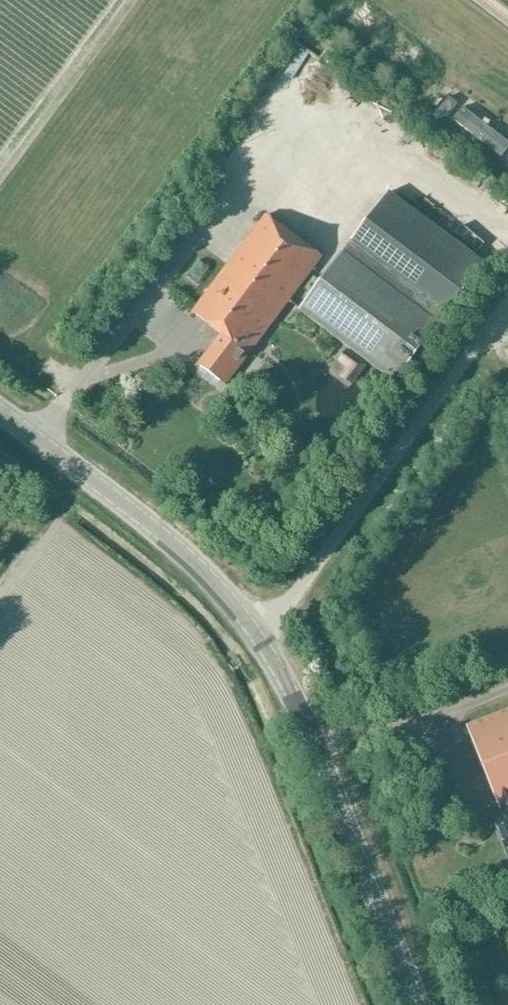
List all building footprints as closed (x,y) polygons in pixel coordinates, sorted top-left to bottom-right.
[(429,108),(440,115),(448,101),(437,94),(429,108)] [(490,157),(501,142),(451,103),(439,118),(490,157)] [(299,310),(397,383),(486,264),(390,191),(299,310)] [(238,368),(322,256),(267,213),(192,312),(222,335),(199,365),(224,385),(238,367),(238,368)] [(501,808),(507,805),(507,708),(469,724),(501,808)] [(501,808),(506,823),(498,826),(507,851),(507,805),(501,808)] [(460,960),(465,973),(472,970),(475,962),(472,955),(460,960)]
